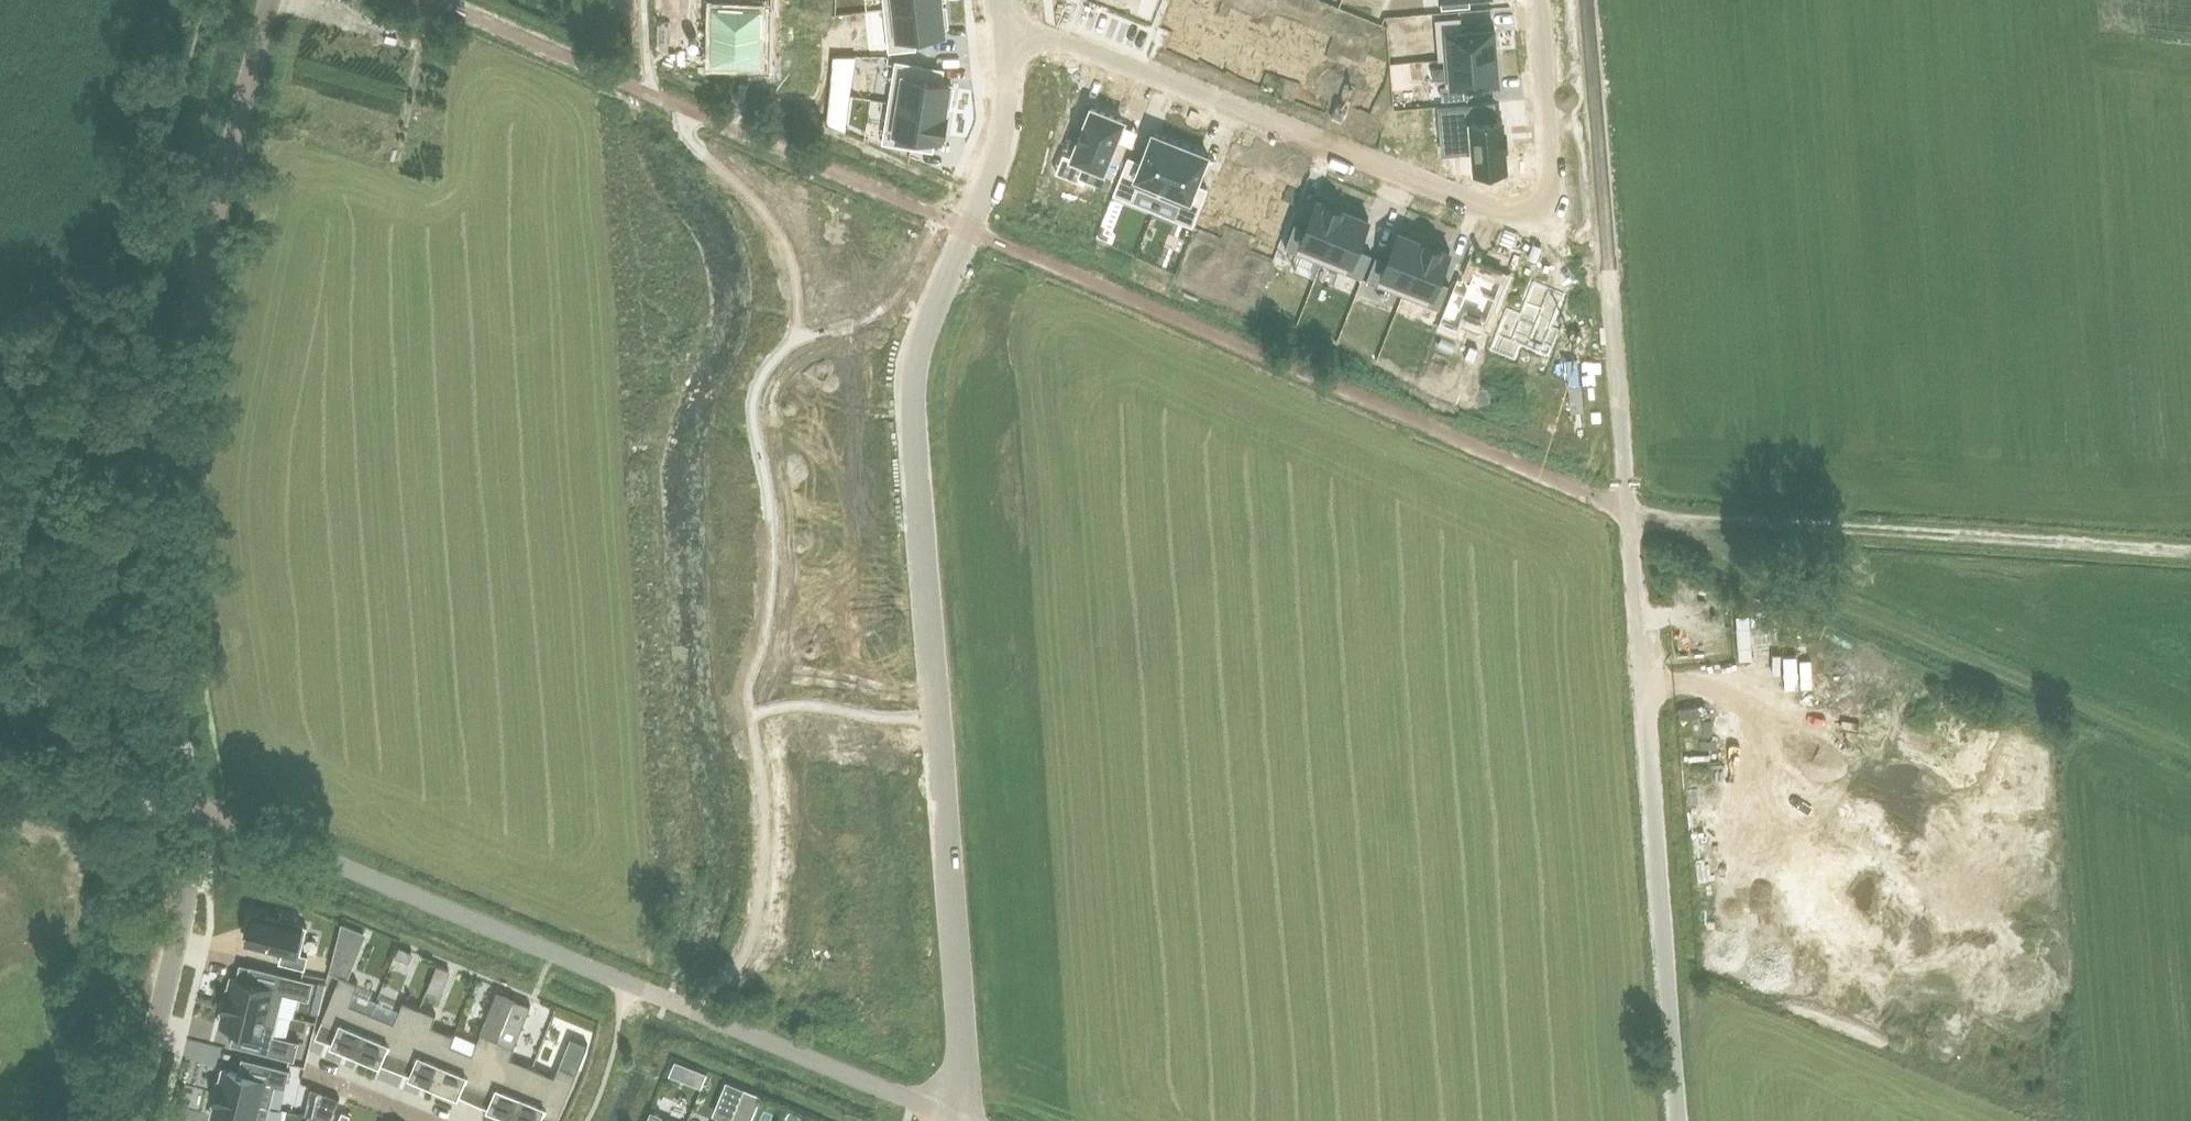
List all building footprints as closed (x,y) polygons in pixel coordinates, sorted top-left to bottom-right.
[(707,24),(712,24),(712,31),(769,32),(769,7),(772,7),(772,0),(739,0),(738,6),(712,6),(712,9),(708,9),(707,24)] [(1163,26),(1179,32),(1173,47),(1195,56),(1215,4),(1204,0),(1174,0),(1163,26)] [(942,1),(884,7),(889,49),(917,46),(915,33),(945,30),(944,24),(948,24),(946,5),(942,5),(942,1)] [(1215,4),(1195,56),(1196,56),(1197,54),(1216,61),(1234,15),(1233,14),(1229,24),(1212,17),(1217,5),(1215,4)] [(888,45),(884,8),(868,10),(872,47),(888,45)] [(1255,23),(1254,25),(1273,33),(1278,20),(1259,13),(1255,23)] [(1234,15),(1216,61),(1235,69),(1234,71),(1234,72),(1254,23),(1234,15)] [(1461,15),(1435,17),(1438,58),(1497,53),(1494,25),(1462,29),(1461,15)] [(1254,23),(1234,72),(1257,81),(1263,66),(1278,72),(1296,27),(1278,20),(1273,33),(1254,25),(1255,23),(1254,23)] [(712,31),(711,59),(753,59),(753,70),(768,71),(769,32),(712,31)] [(1308,35),(1292,77),(1307,83),(1301,97),(1323,106),(1339,64),(1319,56),(1325,41),(1308,35)] [(833,53),(832,69),(851,70),(854,53),(833,53)] [(1497,53),(1438,58),(1438,59),(1444,59),(1446,83),(1440,84),(1442,99),(1469,96),(1468,89),(1483,87),(1483,82),(1499,81),(1497,53)] [(1339,64),(1323,106),(1344,114),(1350,99),(1365,105),(1382,64),(1365,57),(1360,72),(1339,64)] [(895,58),(888,99),(946,108),(946,105),(950,105),(953,86),(949,85),(950,80),(942,79),(921,75),(923,62),(895,58)] [(785,84),(765,75),(757,93),(778,101),(785,84)] [(888,99),(882,141),(912,146),(914,133),(935,136),(941,137),(942,134),(944,134),(948,111),(945,111),(946,108),(888,99)] [(1467,103),(1439,106),(1441,126),(1456,125),(1459,151),(1472,150),(1474,169),(1505,167),(1503,146),(1505,146),(1504,132),(1504,129),(1502,129),(1501,119),(1470,122),(1468,122),(1467,103)] [(1092,106),(1071,155),(1085,161),(1078,175),(1107,187),(1126,143),(1114,138),(1123,118),(1092,106)] [(827,114),(827,121),(843,128),(844,127),(845,116),(827,114)] [(2088,129),(2074,130),(2075,139),(2089,137),(2088,129)] [(1128,155),(1113,191),(1134,200),(1139,187),(1159,195),(1180,142),(1153,131),(1141,160),(1128,155)] [(2059,132),(2046,133),(2047,142),(2060,141),(2059,132)] [(2046,133),(2032,135),(2033,144),(2047,142),(2046,133)] [(1180,142),(1159,195),(1179,203),(1174,215),(1192,223),(1195,215),(1207,186),(1196,182),(1208,153),(1180,142)] [(1846,165),(1833,167),(1834,175),(1847,174),(1846,165)] [(1833,167),(1819,168),(1820,177),(1834,175),(1833,167)] [(1215,178),(1198,220),(1216,227),(1222,212),(1242,220),(1259,178),(1235,168),(1229,183),(1215,178)] [(2180,169),(2183,196),(2190,195),(2190,168),(2180,169)] [(1259,178),(1242,220),(1262,228),(1256,243),(1274,250),(1290,208),(1276,203),(1283,187),(1259,178)] [(1285,246),(1300,252),(1321,260),(1343,206),(1317,196),(1305,226),(1295,221),(1285,246)] [(1343,206),(1321,260),(1362,276),(1372,252),(1357,246),(1369,216),(1343,206)] [(1376,253),(1366,278),(1403,292),(1424,238),(1399,228),(1387,258),(1376,253)] [(1201,252),(1207,235),(1195,231),(1189,247),(1201,252)] [(1424,238),(1403,292),(1439,307),(1449,283),(1438,278),(1450,248),(1424,238)] [(1266,281),(1275,259),(1259,253),(1250,275),(1266,281)] [(1487,321),(1504,279),(1474,268),(1469,280),(1457,275),(1439,321),(1459,329),(1466,312),(1487,321)] [(1507,307),(1489,353),(1513,363),(1520,346),(1548,357),(1559,331),(1551,328),(1561,301),(1530,289),(1521,313),(1507,307)] [(1355,297),(1351,305),(1366,311),(1369,303),(1355,297)] [(1423,358),(1416,376),(1429,382),(1437,364),(1423,358)] [(1480,375),(1471,398),(1490,406),(1500,383),(1480,375)] [(248,914),(244,934),(247,935),(246,938),(282,947),(279,959),(305,966),(308,953),(300,951),(307,924),(296,921),(297,915),(280,911),(279,917),(253,911),(252,914),(248,914)] [(332,960),(350,968),(356,950),(336,941),(332,960)] [(396,954),(408,959),(412,951),(400,946),(396,954)] [(231,975),(225,999),(279,1012),(284,991),(299,995),(309,998),(314,979),(250,963),(246,979),(236,977),(231,975)] [(444,981),(449,969),(437,964),(432,976),(444,981)] [(340,975),(322,1018),(338,1025),(332,1041),(356,1051),(377,998),(354,989),(358,980),(346,976),(341,974),(340,975)] [(321,1001),(326,982),(318,980),(313,1000),(321,1001)] [(514,997),(498,990),(487,1018),(503,1024),(506,1017),(514,997)] [(503,1024),(498,1038),(514,1044),(523,1024),(531,1004),(526,1002),(524,1005),(519,1003),(520,1000),(514,997),(506,1017),(503,1024)] [(377,998),(356,1051),(380,1061),(387,1044),(401,1050),(420,1006),(403,999),(400,1007),(377,998)] [(225,999),(219,1022),(235,1026),(231,1042),(295,1058),(299,1039),(274,1033),(279,1012),(225,999)] [(420,1006),(401,1050),(416,1057),(410,1073),(434,1083),(454,1033),(432,1024),(436,1012),(420,1006)] [(454,1033),(434,1083),(458,1093),(465,1077),(479,1083),(498,1038),(481,1031),(477,1041),(455,1032),(455,1033),(454,1033)] [(566,1047),(559,1063),(577,1070),(584,1054),(584,1053),(580,1051),(583,1043),(587,1045),(588,1043),(571,1036),(566,1047)] [(498,1038),(479,1083),(494,1089),(487,1105),(512,1115),(532,1065),(510,1056),(514,1044),(498,1038)] [(222,1068),(217,1091),(270,1104),(275,1084),(286,1086),(290,1067),(242,1055),(238,1071),(222,1068)] [(512,1115),(526,1120),(538,1120),(543,1109),(559,1115),(577,1070),(559,1063),(555,1074),(532,1065),(512,1115)] [(692,1067),(687,1080),(701,1086),(707,1072),(692,1067)] [(716,1120),(730,1120),(731,1119),(744,1087),(728,1081),(715,1112),(719,1114),(716,1120)] [(330,1119),(340,1098),(311,1086),(304,1112),(330,1119)] [(211,1115),(226,1118),(226,1120),(266,1120),(270,1104),(217,1091),(211,1115)] [(661,1116),(662,1113),(651,1109),(646,1120),(674,1120),(661,1116)] [(350,1114),(342,1111),(337,1120),(347,1120),(350,1114)]
